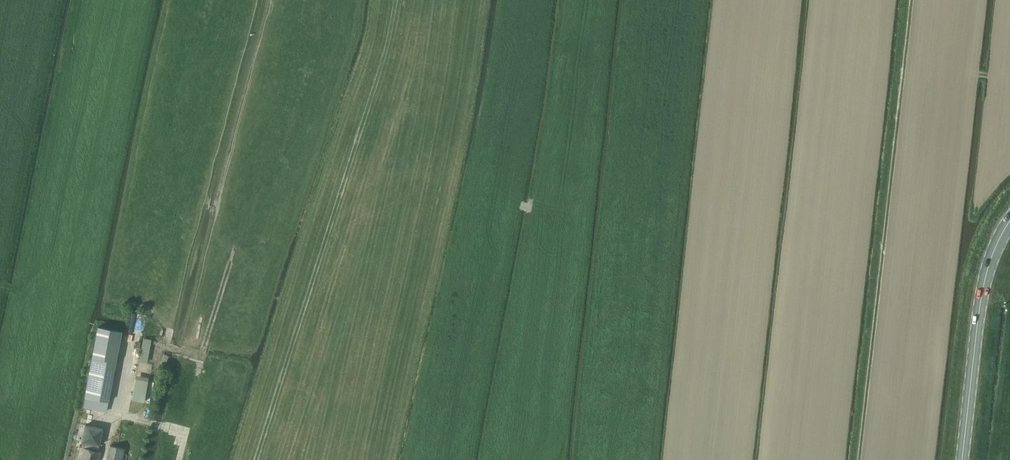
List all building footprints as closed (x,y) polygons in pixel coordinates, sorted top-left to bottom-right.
[(122,332),(98,327),(85,396),(109,401),(122,332)] [(132,399),(145,401),(148,381),(136,378),(132,399)] [(124,447),(109,444),(106,459),(121,459),(124,447)] [(82,447),(79,459),(99,459),(101,452),(82,447)]
